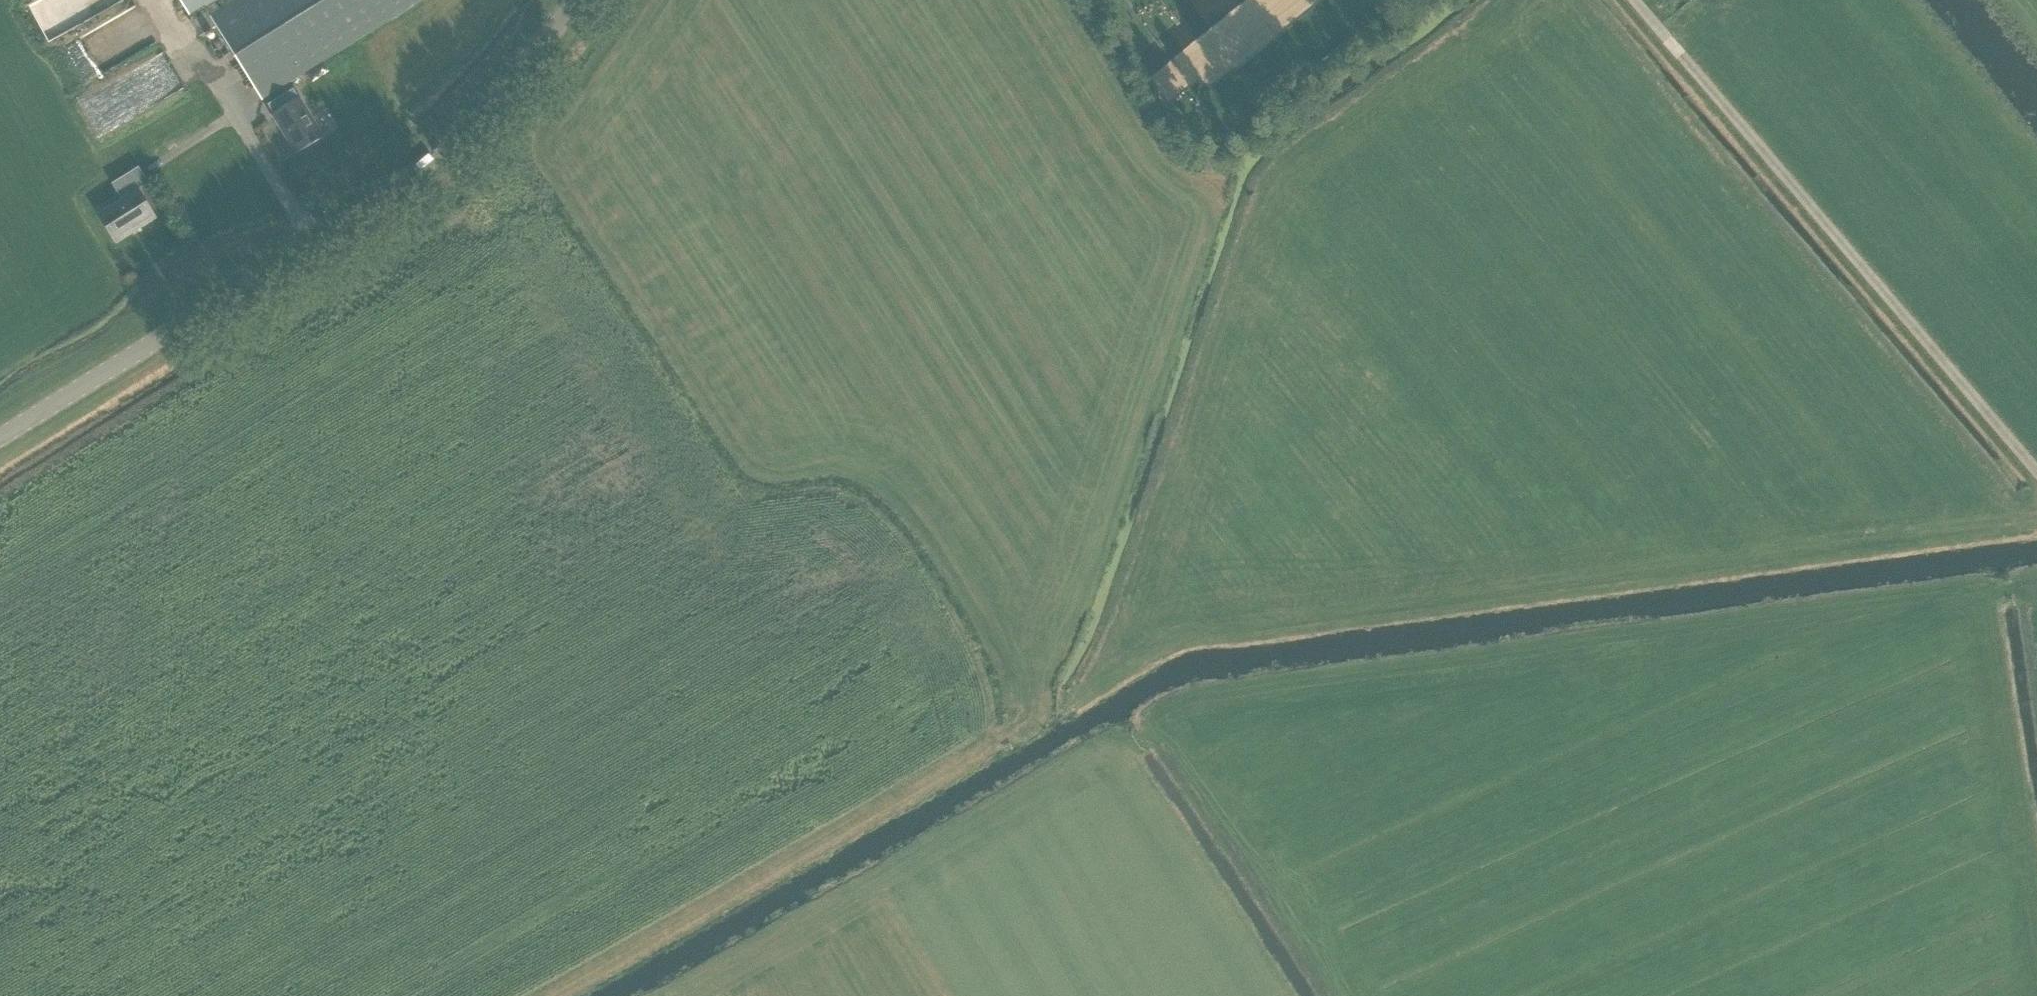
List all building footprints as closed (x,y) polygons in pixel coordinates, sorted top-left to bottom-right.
[(421,0),(235,0),(220,10),(215,1),(216,0),(181,0),(191,16),(206,7),(262,98),(421,0)] [(296,154),(323,137),(300,99),(293,89),(273,102),(279,112),(273,116),(296,154)] [(141,227),(156,218),(138,190),(136,191),(132,185),(145,177),(139,167),(112,184),(123,200),(99,215),(116,243),(132,233),(131,231),(139,226),(141,227)]
